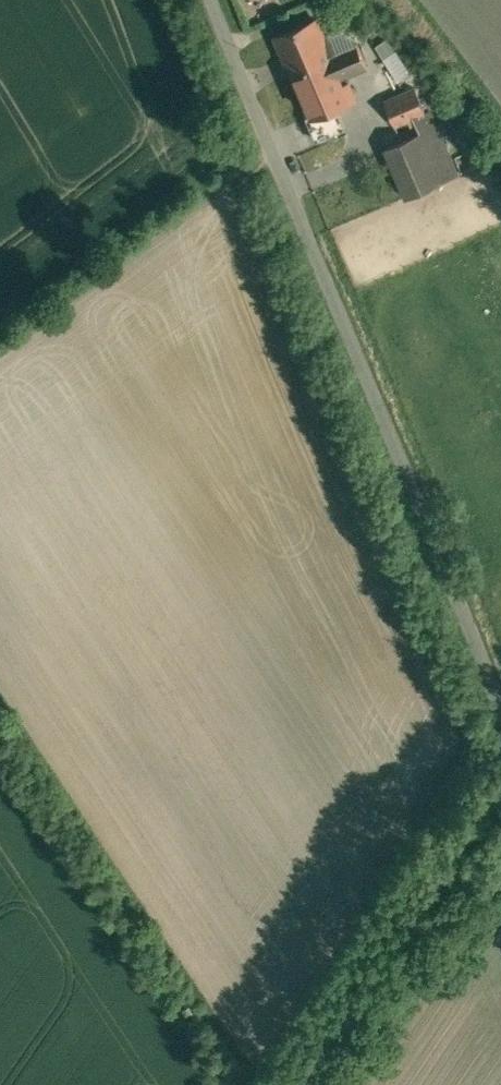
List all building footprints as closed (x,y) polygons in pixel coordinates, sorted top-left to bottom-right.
[(358,41),(329,54),(323,38),(326,37),(318,18),(276,36),(285,57),(289,56),(313,114),(308,116),(318,139),(345,127),(336,106),(356,97),(350,81),(342,84),(339,77),(368,65),(358,41)] [(412,77),(395,50),(386,39),(377,45),(384,57),(381,59),(398,86),(412,77)] [(386,100),(399,130),(416,123),(421,132),(386,146),(408,197),(444,181),(458,175),(430,109),(426,111),(416,87),(386,100)]
